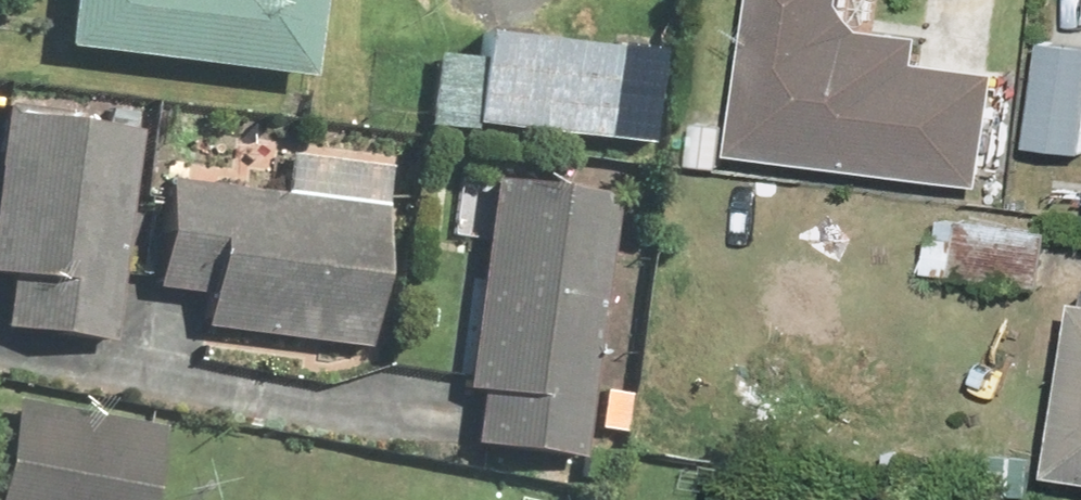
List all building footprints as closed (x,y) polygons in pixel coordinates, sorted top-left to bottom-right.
[(45,57),(296,81),(301,0),(48,0),(45,57)] [(683,165),(720,169),(721,156),(977,188),(991,75),(913,65),(916,38),(862,31),(838,8),(838,0),(737,0),(722,125),(688,121),(683,165)] [(462,58),(421,54),(415,130),(647,149),(655,48),(464,33),(462,58)] [(1031,39),(1016,156),(1080,164),(1080,46),(1031,39)] [(102,131),(84,128),(86,117),(0,105),(0,335),(98,348),(133,118),(105,114),(102,131)] [(184,340),(365,353),(379,158),(275,150),(272,194),(147,185),(139,291),(188,295),(184,340)] [(473,182),(447,408),(462,409),(457,453),(571,466),(602,196),(473,182)] [(1039,242),(920,232),(916,278),(1035,288),(1039,242)] [(1059,295),(1031,482),(1080,490),(1080,298),(1059,295)] [(154,425),(0,401),(0,499),(142,499),(154,425)]
